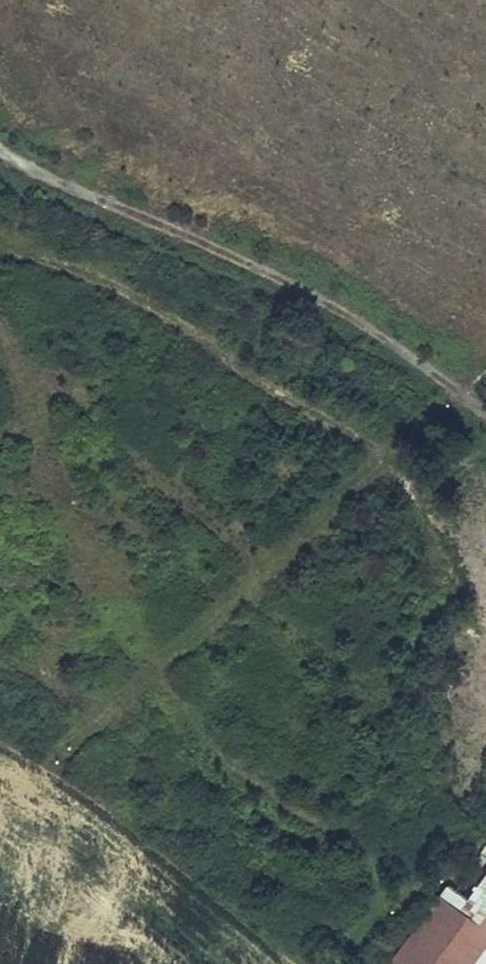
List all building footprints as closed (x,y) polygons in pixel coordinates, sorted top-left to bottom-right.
[(449,884),(390,963),(472,963),(485,945),(485,872),(467,897),(449,884)]
